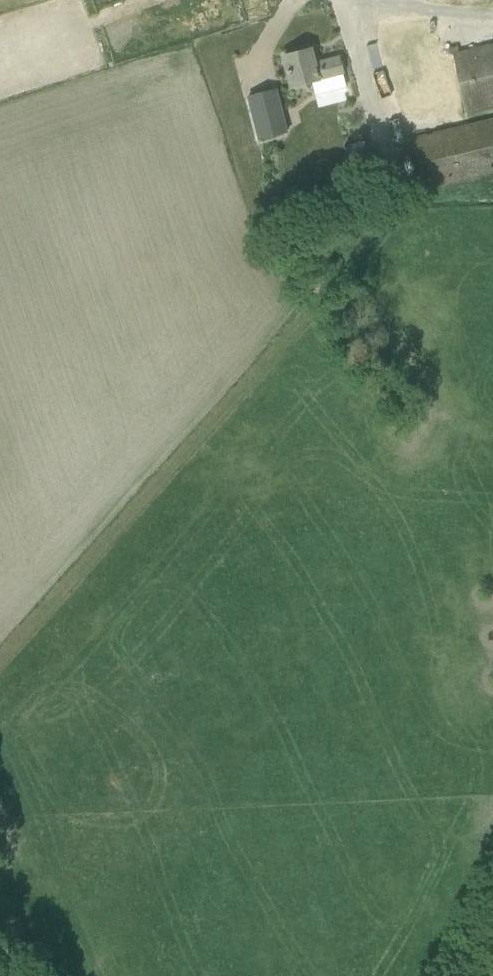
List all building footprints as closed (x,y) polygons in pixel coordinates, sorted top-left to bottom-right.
[(433,20),(398,24),(378,25),(382,63),(436,57),(433,20)] [(420,62),(425,82),(393,93),(399,111),(431,101),(429,97),(459,90),(464,114),(492,107),(492,45),(420,62)] [(283,57),(288,77),(290,87),(312,82),(315,97),(346,89),(338,59),(313,65),(309,50),(283,57)] [(247,97),(252,117),(251,117),(258,141),(288,134),(282,109),(280,110),(275,90),(247,97)] [(412,138),(423,187),(492,171),(492,120),(412,138)]
